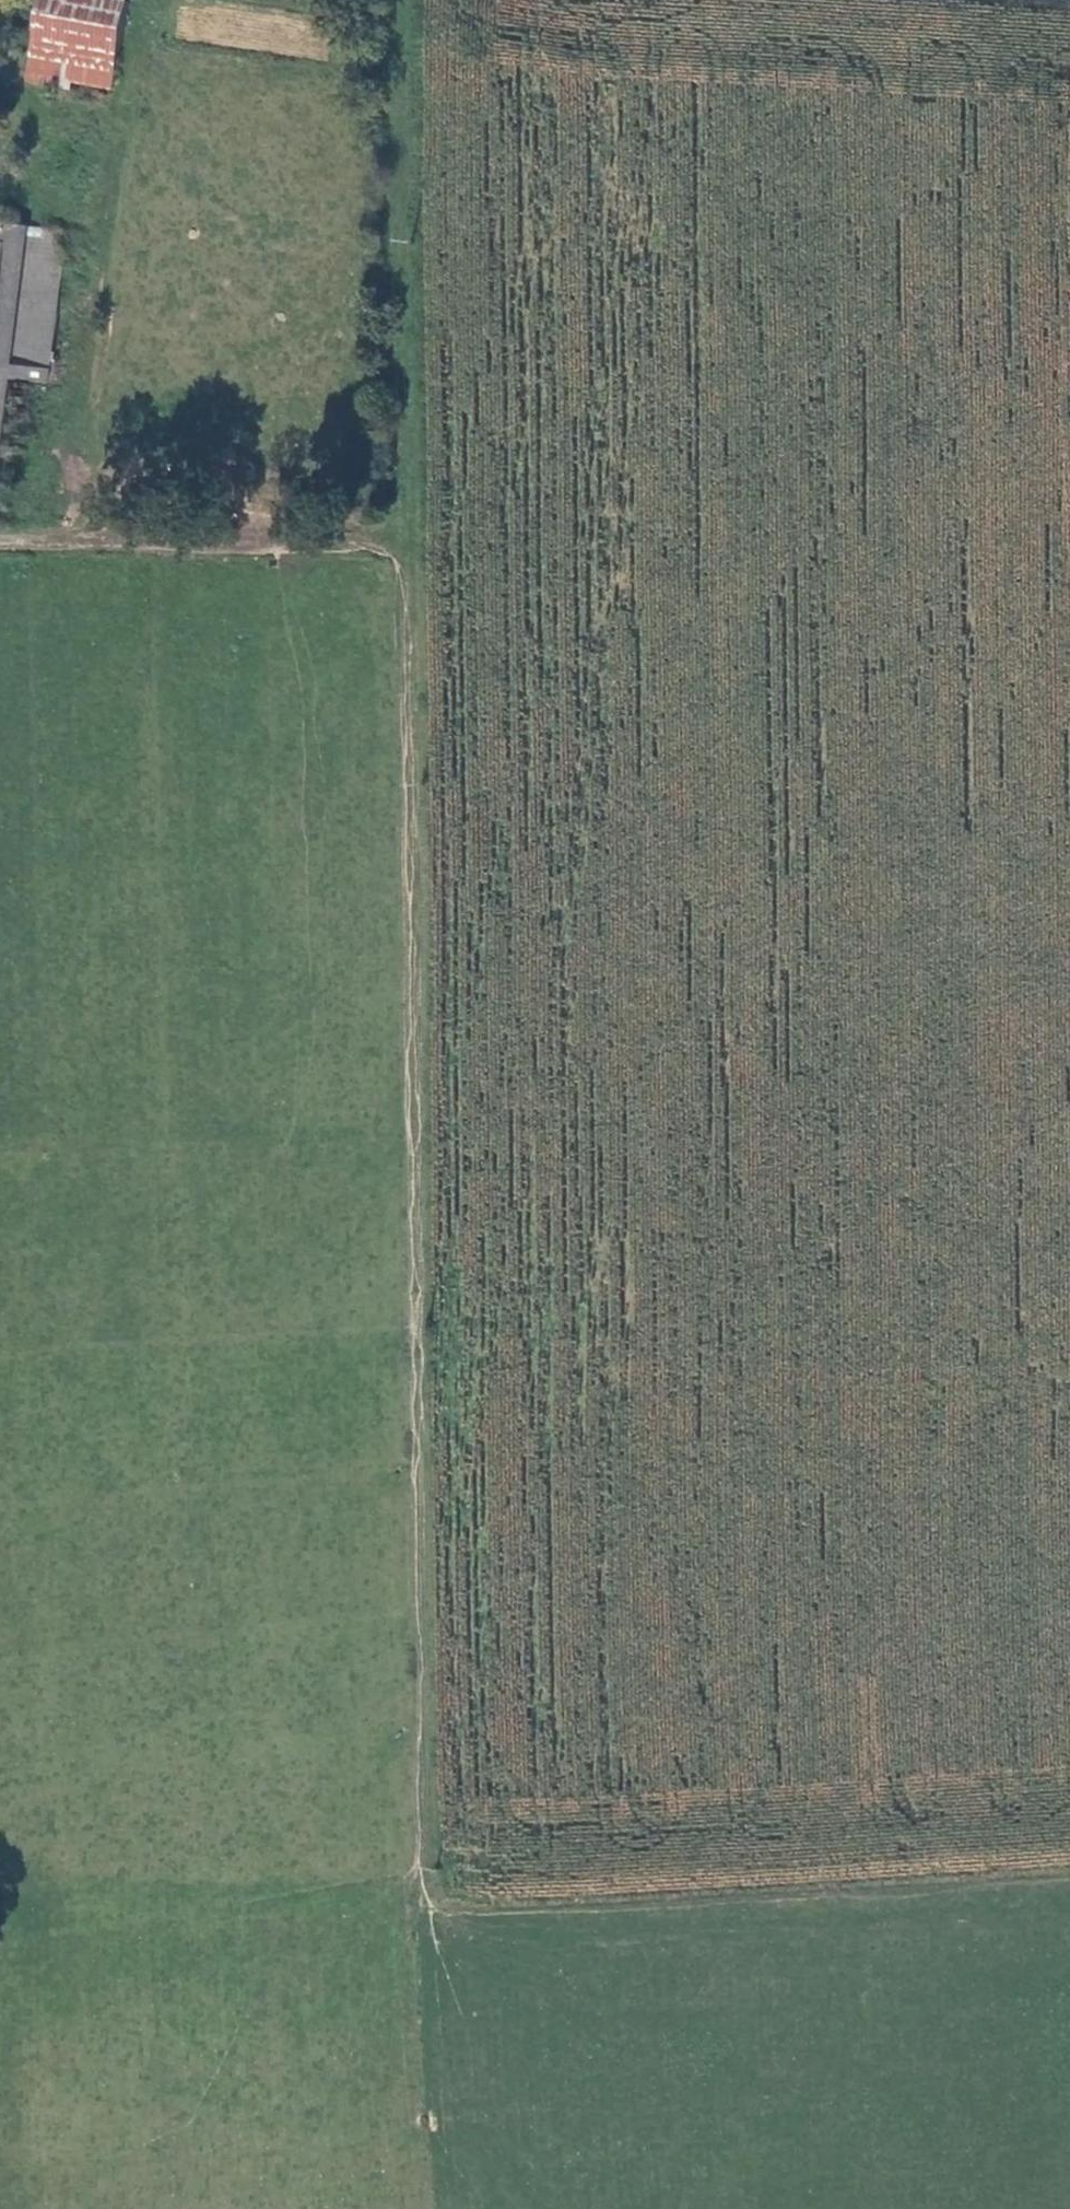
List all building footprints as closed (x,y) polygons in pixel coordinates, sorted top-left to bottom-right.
[(113,84),(128,0),(47,0),(36,72),(113,84)] [(65,221),(0,212),(0,470),(14,368),(44,372),(65,221)]
